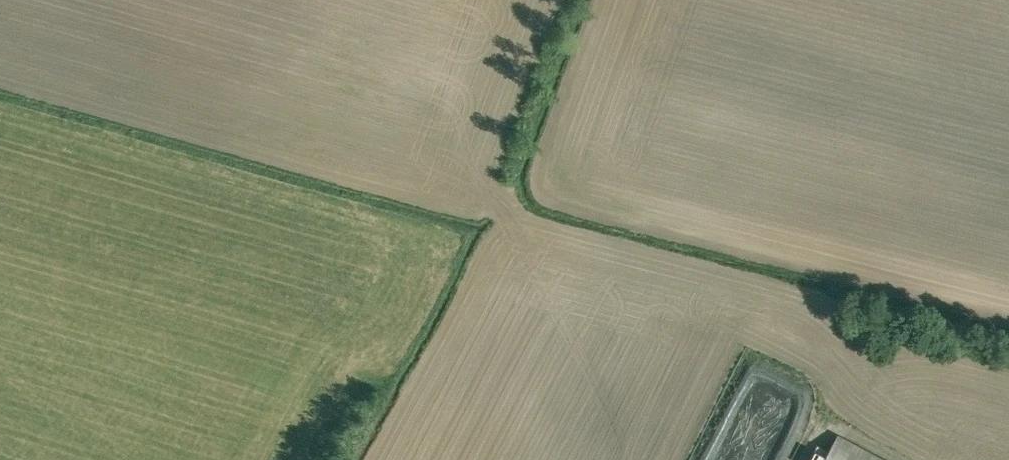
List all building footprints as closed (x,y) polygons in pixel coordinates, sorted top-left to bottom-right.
[(840,435),(827,459),(886,459),(840,435)]
